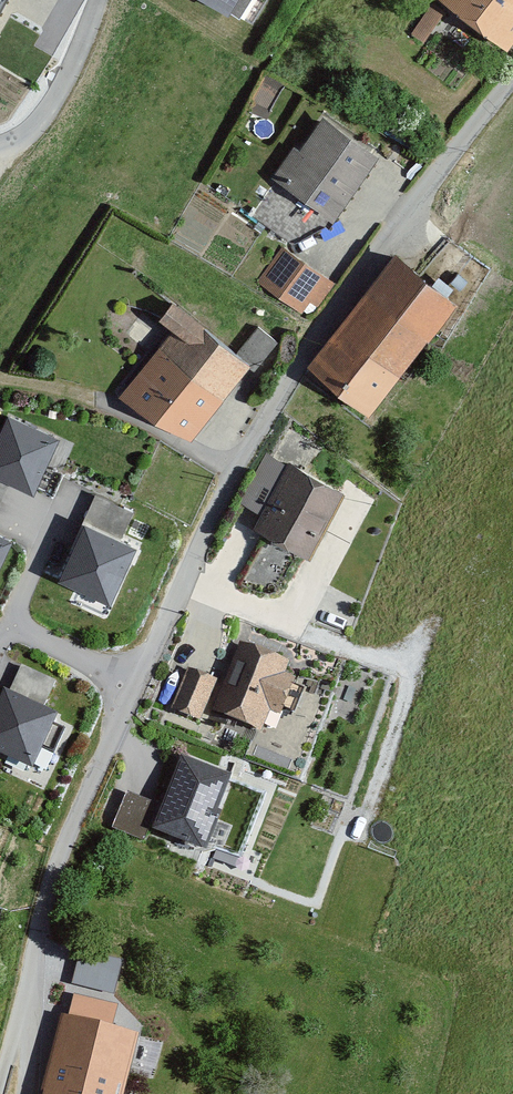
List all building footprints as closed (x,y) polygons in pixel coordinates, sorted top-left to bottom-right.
[(240,14),(249,0),(216,0),(240,14)] [(439,1),(508,54),(512,47),(512,0),(440,0),(439,1)] [(444,17),(432,8),(410,38),(422,47),(444,17)] [(381,159),(324,120),(301,153),(294,148),(273,178),(337,223),(381,159)] [(332,286),(280,251),(256,287),(298,315),(306,303),(316,310),(332,286)] [(460,302),(398,254),(308,368),(370,416),(460,302)] [(174,332),(120,397),(193,438),(252,367),(174,303),(159,320),(174,332)] [(278,345),(259,329),(239,353),(259,369),(278,345)] [(9,415),(0,434),(0,511),(13,483),(37,494),(62,439),(9,415)] [(345,492),(290,464),(279,486),(257,475),(243,501),(264,512),(254,532),(309,561),(345,492)] [(130,514),(96,499),(60,579),(113,602),(137,548),(118,540),(130,514)] [(13,543),(0,537),(0,571),(13,543)] [(290,666),(240,647),(213,717),(264,736),(272,715),(284,719),(297,685),(285,680),(290,666)] [(5,696),(0,707),(0,757),(35,774),(60,721),(46,714),(60,686),(24,669),(10,698),(5,696)] [(216,684),(191,673),(171,717),(196,728),(216,684)] [(236,784),(183,763),(155,836),(208,857),(236,784)] [(153,808),(128,799),(115,832),(140,842),(153,808)] [(128,957),(81,948),(76,979),(122,987),(128,957)] [(61,1021),(42,1093),(46,1093),(129,1093),(143,1043),(61,1021)]
